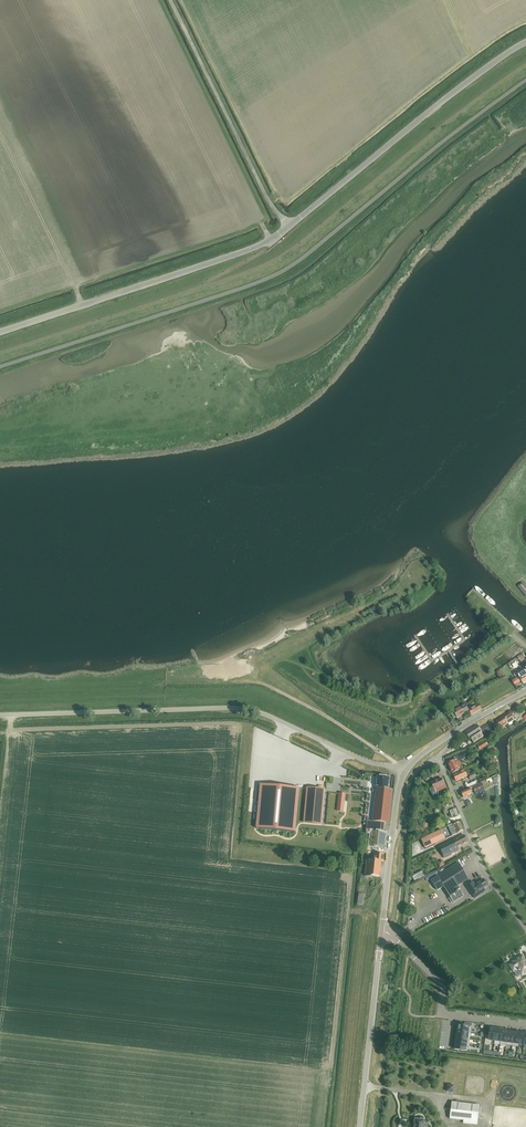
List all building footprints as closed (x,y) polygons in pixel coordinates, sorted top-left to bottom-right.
[(516,679),(512,682),(514,685),(521,681),(523,684),(525,682),(525,671),(525,670),(517,675),(519,677),(516,679)] [(454,713),(451,715),(453,719),(456,717),(457,718),(464,714),(467,712),(469,715),(470,714),(471,716),(481,710),(482,709),(478,704),(471,708),(470,707),(467,709),(465,705),(460,707),(453,712),(454,713)] [(503,716),(508,725),(508,724),(512,722),(516,720),(514,717),(516,716),(512,710),(503,716)] [(501,729),(508,725),(503,716),(496,721),(501,729)] [(484,734),(492,729),(488,724),(481,728),(484,734)] [(471,741),(472,740),(474,744),(484,738),(482,734),(476,725),(465,732),(471,741)] [(454,761),(448,764),(451,771),(452,774),(458,771),(459,771),(458,769),(462,767),(459,761),(462,759),(468,757),(466,754),(466,752),(460,755),(460,753),(455,756),(455,757),(453,758),(454,761)] [(466,774),(464,770),(453,775),(456,782),(468,776),(470,780),(476,777),(475,773),(470,775),(469,773),(466,774)] [(367,821),(366,832),(375,832),(383,833),(384,830),(384,823),(385,823),(389,824),(393,790),(392,790),(388,790),(389,777),(377,776),(377,783),(376,783),(375,784),(375,787),(375,788),(376,788),(373,822),(367,821)] [(431,783),(434,790),(431,791),(433,796),(436,795),(436,793),(446,789),(441,779),(431,783)] [(468,785),(467,782),(465,783),(467,789),(478,784),(476,781),(468,785)] [(482,783),(478,785),(461,792),(463,798),(472,794),(471,792),(474,791),(476,795),(485,791),(482,783)] [(260,785),(256,829),(295,832),(298,801),(299,788),(260,785)] [(307,789),(304,823),(321,825),(325,790),(307,789)] [(449,811),(452,818),(458,815),(456,809),(449,811)] [(448,826),(452,836),(463,831),(458,821),(449,825),(449,826),(448,826)] [(428,836),(421,839),(425,849),(432,846),(445,840),(441,830),(428,836)] [(375,832),(373,846),(386,848),(388,834),(383,833),(375,832)] [(464,835),(439,848),(444,858),(459,851),(457,848),(468,843),(464,835)] [(366,871),(365,877),(371,877),(371,876),(380,877),(381,862),(383,862),(384,854),(374,853),(373,858),(367,857),(367,859),(366,871)] [(432,880),(431,881),(437,891),(443,887),(465,873),(458,863),(432,880)] [(423,871),(412,877),(415,881),(425,875),(423,871)] [(458,886),(469,880),(465,873),(443,887),(450,897),(448,898),(451,903),(453,902),(453,903),(464,896),(458,886)] [(472,883),(466,887),(473,896),(478,893),(484,889),(488,886),(483,879),(475,885),(474,883),(473,882),(472,883)] [(510,965),(513,971),(514,971),(517,977),(521,975),(522,975),(525,973),(525,963),(522,957),(513,962),(513,963),(510,965)] [(457,1025),(456,1031),(469,1033),(471,1033),(472,1027),(469,1027),(457,1025)] [(486,1035),(485,1042),(488,1043),(489,1041),(494,1042),(496,1029),(490,1028),(489,1036),(486,1035)] [(500,1042),(500,1045),(506,1046),(506,1043),(508,1031),(502,1031),(500,1042)] [(506,1043),(506,1046),(512,1046),(512,1044),(514,1032),(508,1031),(506,1043)] [(512,1044),(512,1046),(518,1047),(518,1045),(520,1033),(514,1032),(512,1044)] [(456,1037),(455,1044),(467,1045),(469,1046),(470,1039),(468,1039),(456,1037)] [(455,1044),(454,1050),(466,1052),(467,1045),(455,1044)] [(480,1105),(452,1102),(450,1120),(464,1121),(463,1124),(477,1126),(480,1105)]
